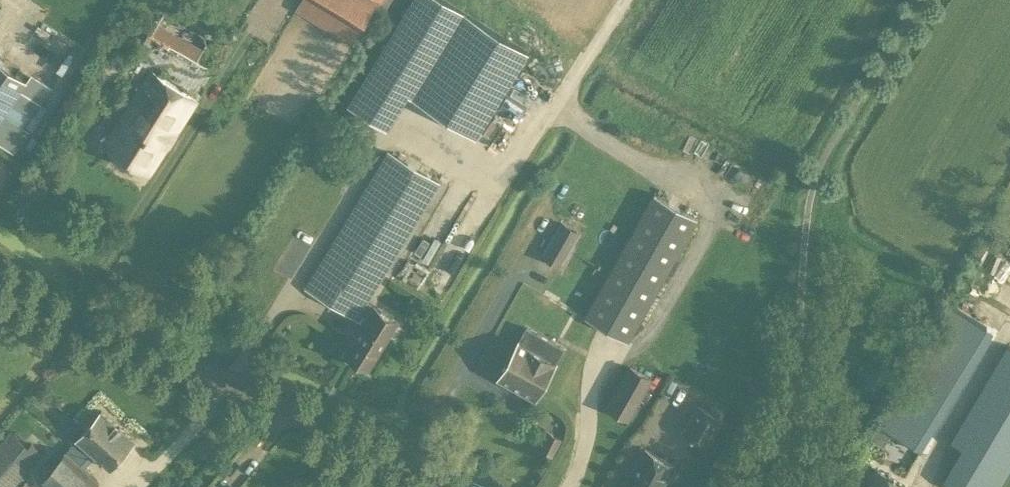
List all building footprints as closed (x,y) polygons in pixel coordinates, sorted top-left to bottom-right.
[(375,5),(367,0),(320,0),(363,26),(375,5)] [(411,97),(477,136),(529,51),(446,0),(411,0),(347,104),(391,130),(411,97)] [(193,34),(191,39),(170,29),(163,42),(199,59),(208,42),(193,34)] [(10,150),(26,127),(34,115),(47,96),(26,81),(27,80),(0,62),(0,143),(10,150)] [(126,161),(174,85),(151,70),(103,146),(126,161)] [(149,175),(197,100),(174,85),(126,161),(149,175)] [(515,125),(521,118),(504,102),(497,109),(515,125)] [(34,115),(26,127),(32,131),(40,119),(34,115)] [(388,151),(305,287),(364,323),(346,353),(368,367),(397,320),(367,301),(439,182),(388,151)] [(628,340),(697,217),(654,193),(585,316),(628,340)] [(560,266),(579,233),(561,223),(542,256),(560,266)] [(924,446),(984,319),(952,304),(893,432),(924,446)] [(527,328),(510,358),(545,378),(562,347),(527,328)] [(962,447),(943,481),(953,486),(999,486),(1007,473),(1009,468),(1009,346),(1008,345),(952,440),(962,447)] [(545,378),(510,358),(500,376),(535,396),(545,378)] [(628,418),(651,378),(631,367),(608,406),(628,418)] [(707,444),(722,417),(699,405),(684,432),(707,444)] [(40,480),(47,486),(93,486),(99,480),(84,468),(95,455),(109,468),(134,439),(101,410),(65,451),(40,480)] [(553,455),(562,438),(548,431),(540,448),(553,455)] [(43,453),(32,443),(28,447),(10,432),(0,444),(0,486),(14,486),(43,453)] [(624,486),(625,486),(662,486),(674,464),(668,461),(645,448),(624,486)]
